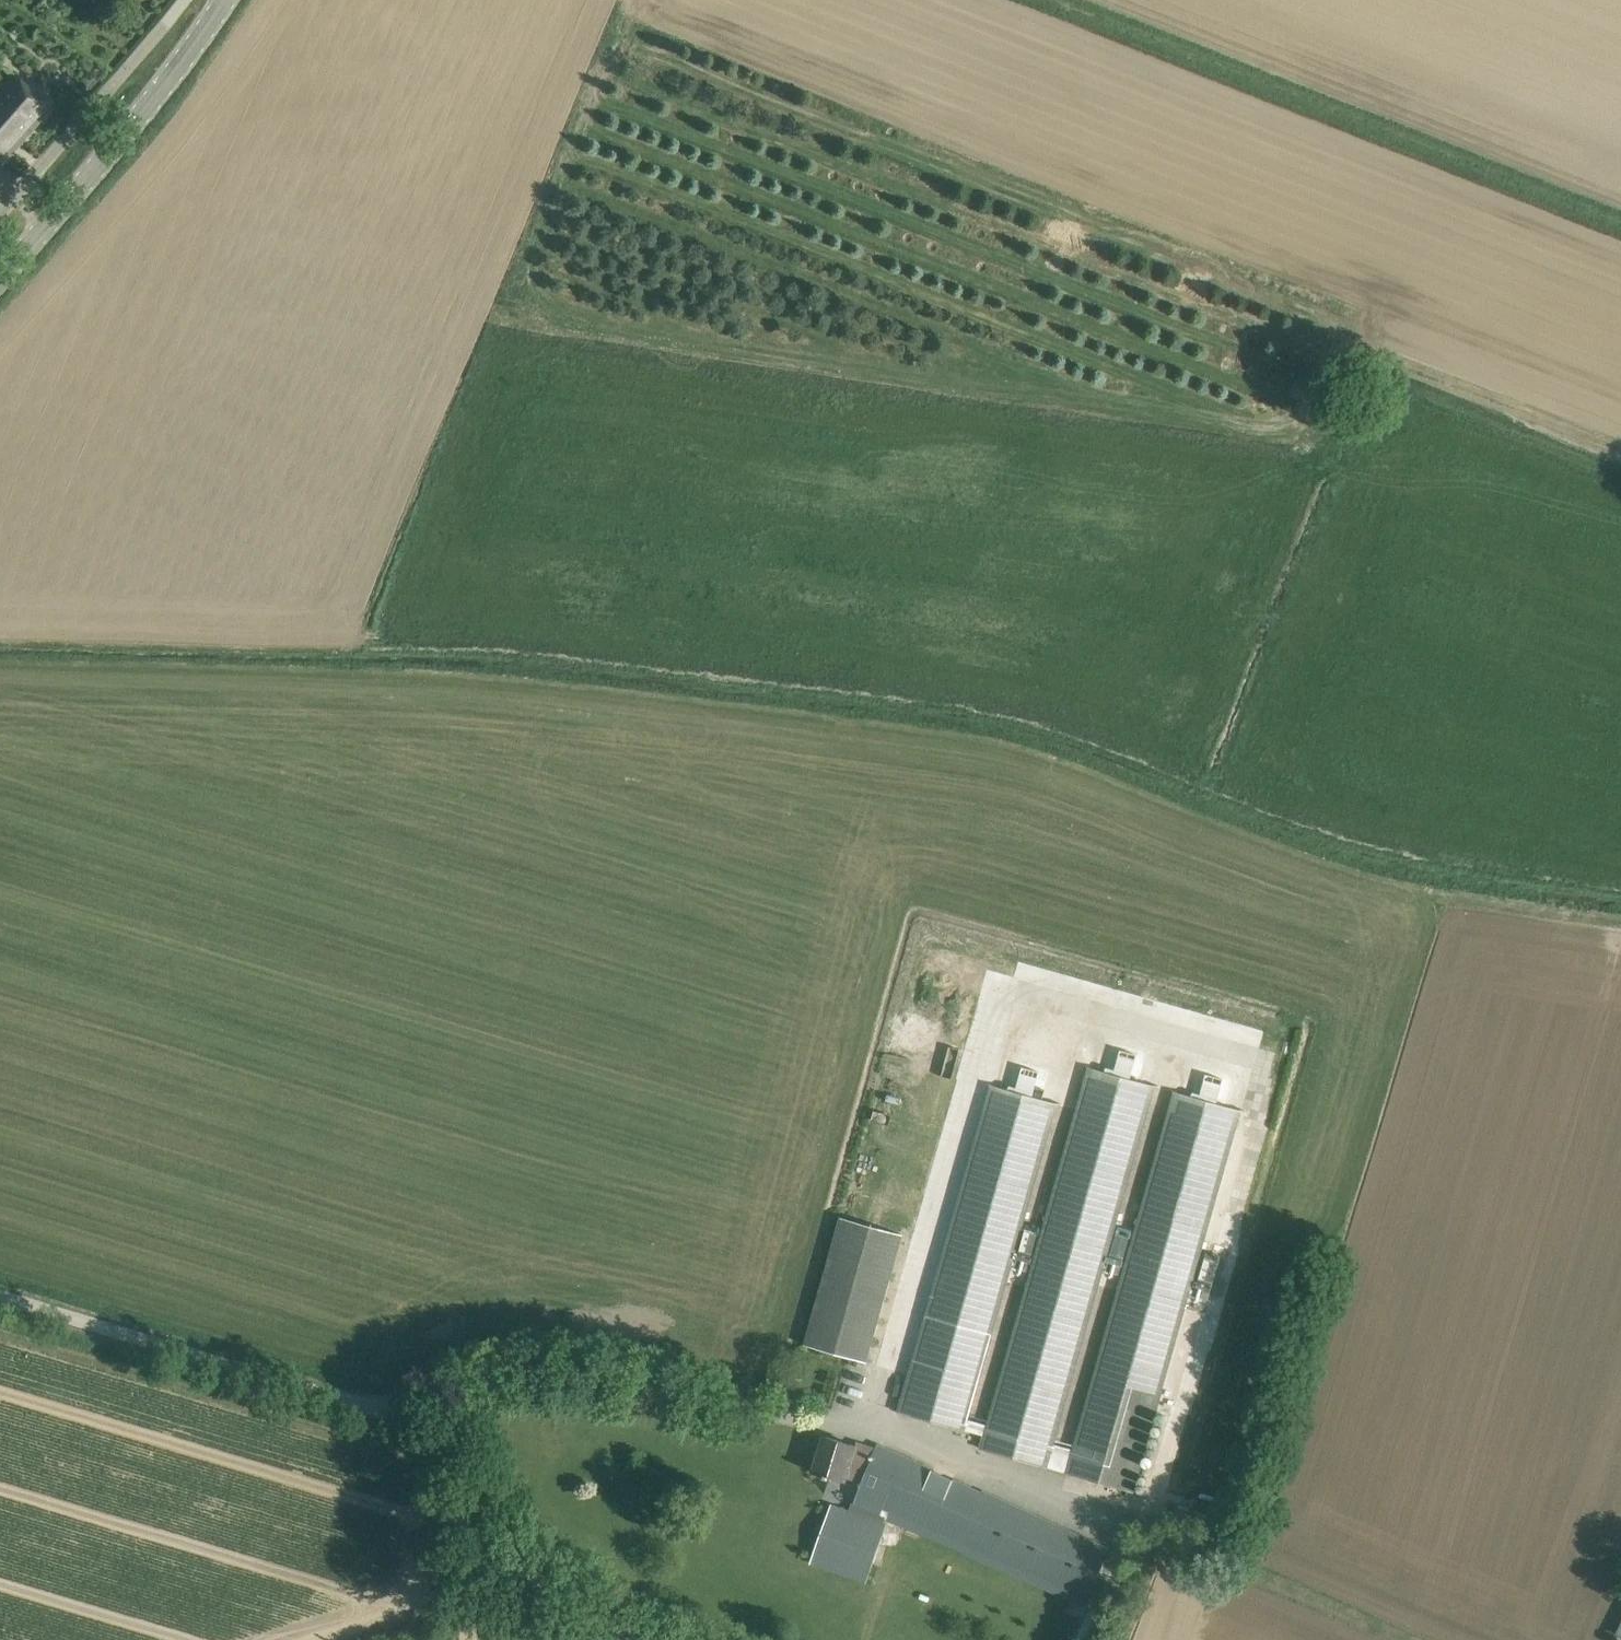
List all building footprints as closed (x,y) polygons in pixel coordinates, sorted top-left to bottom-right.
[(35,93),(13,74),(0,89),(0,162),(2,164),(52,108),(35,93)] [(899,1409),(898,1411),(985,1435),(982,1447),(981,1446),(981,1447),(1133,1491),(1243,1113),(1225,1108),(1223,1107),(1231,1078),(1200,1068),(1193,1098),(1176,1093),(1071,1451),(1051,1445),(1156,1088),(1138,1082),(1146,1053),(1115,1044),(1106,1073),(1089,1068),(984,1425),(965,1420),(1057,1104),(1040,1099),(1048,1071),(1016,1062),(1008,1089),(991,1085),(991,1086),(992,1086),(900,1410),(899,1409)] [(842,1217),(806,1344),(866,1361),(902,1234),(842,1217)] [(792,1386),(782,1383),(778,1397),(788,1399),(792,1386)] [(856,1445),(846,1442),(825,1435),(814,1471),(826,1474),(825,1477),(829,1478),(830,1475),(845,1480),(847,1476),(857,1479),(861,1466),(868,1468),(854,1502),(877,1511),(874,1519),(840,1507),(820,1565),(867,1581),(887,1524),(883,1523),(888,1510),(955,1539),(952,1547),(1084,1605),(1110,1550),(877,1443),(872,1455),(854,1450),(856,1445)]
